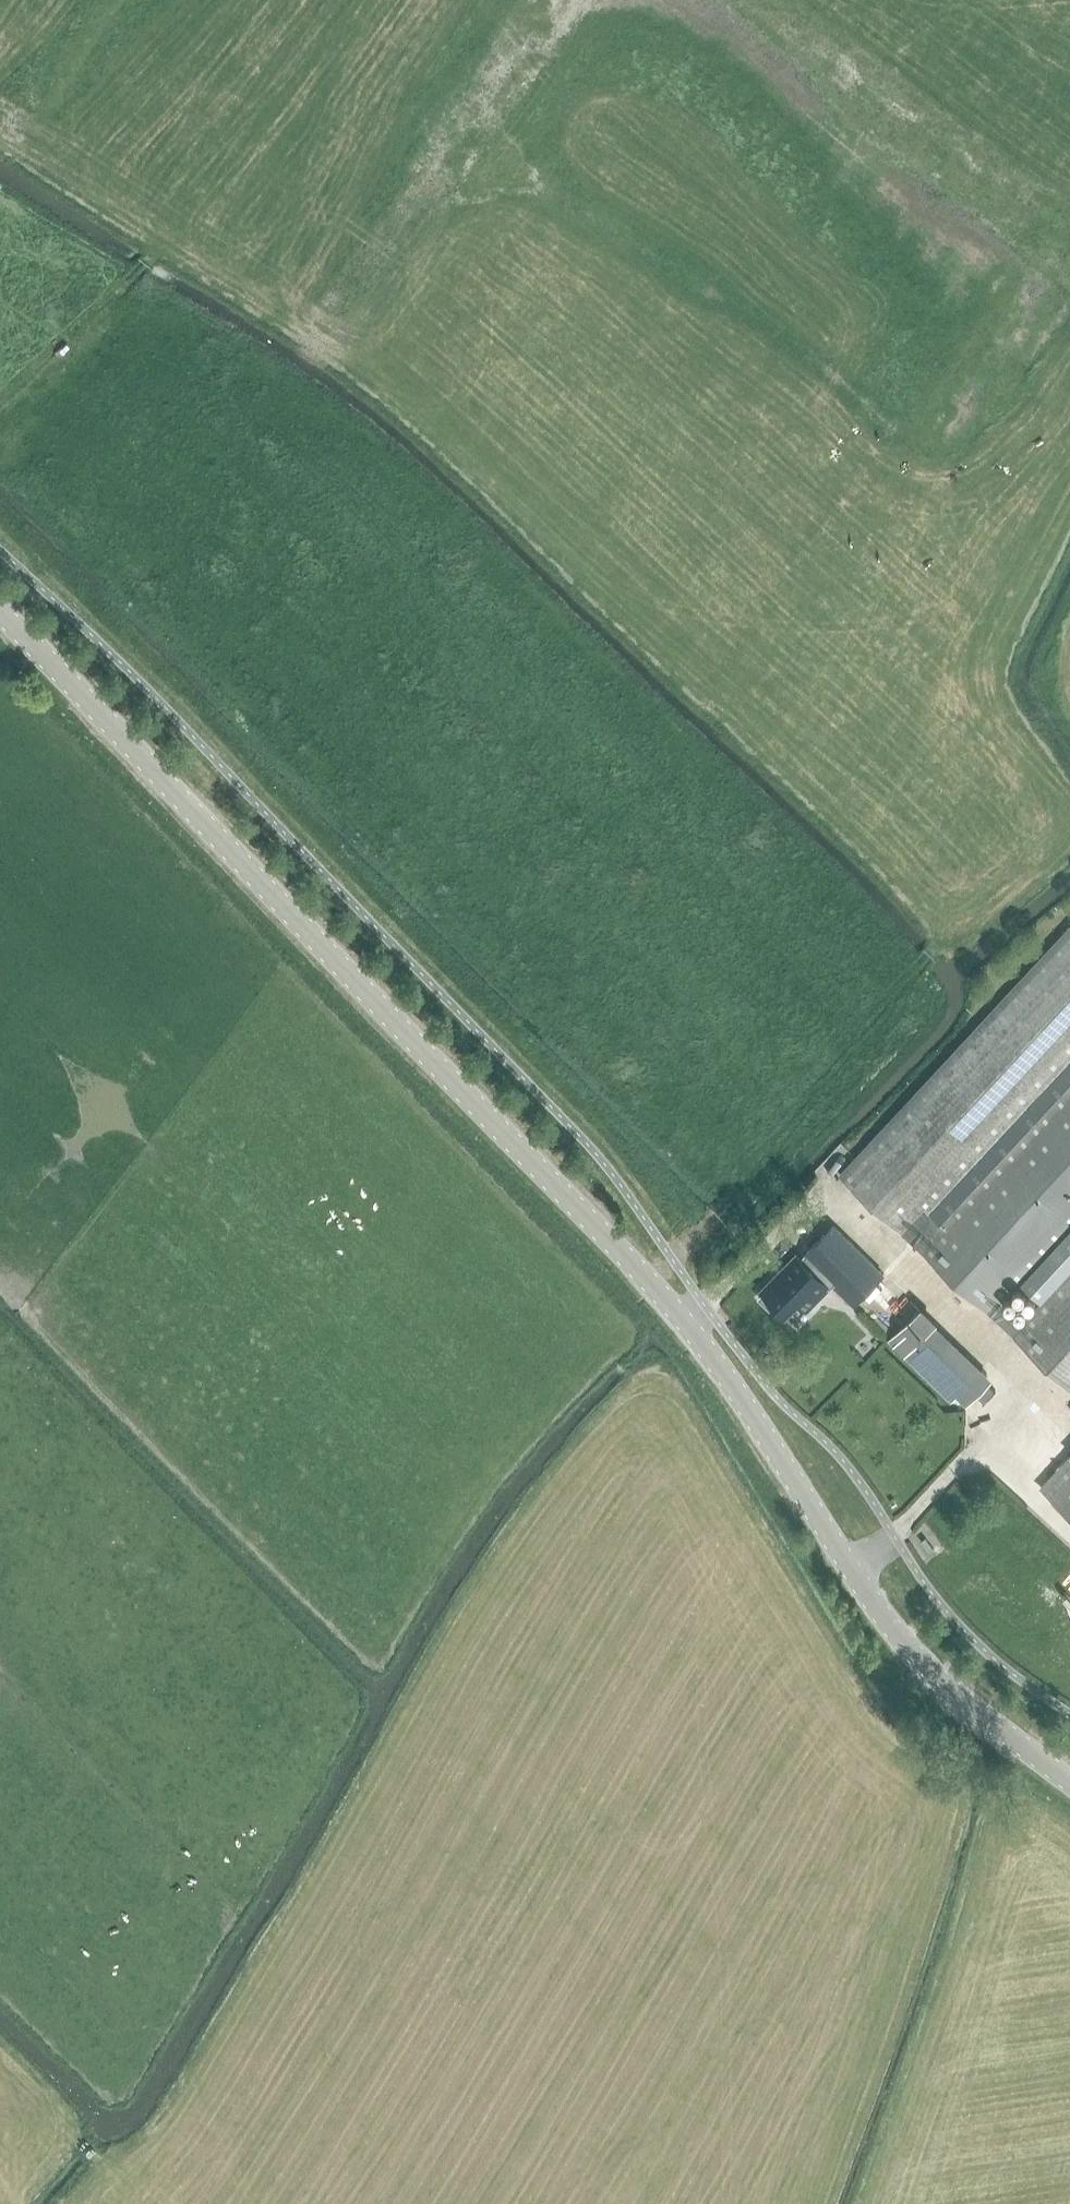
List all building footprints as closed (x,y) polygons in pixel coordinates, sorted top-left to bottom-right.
[(989,1313),(1069,1387),(1069,1269),(1020,1323),(998,1303),(1069,1226),(1069,1080),(938,1222),(927,1212),(1069,1058),(1069,925),(838,1175),(988,1315),(989,1313)] [(852,1306),(883,1273),(832,1224),(802,1255),(806,1260),(795,1271),(786,1262),(759,1290),(785,1316),(806,1294),(815,1303),(832,1286),(852,1306)] [(902,1324),(887,1339),(950,1401),(980,1369),(909,1300),(899,1310),(902,1314),(897,1319),(902,1324)] [(1069,1516),(1069,1454),(1039,1487),(1069,1516)]
